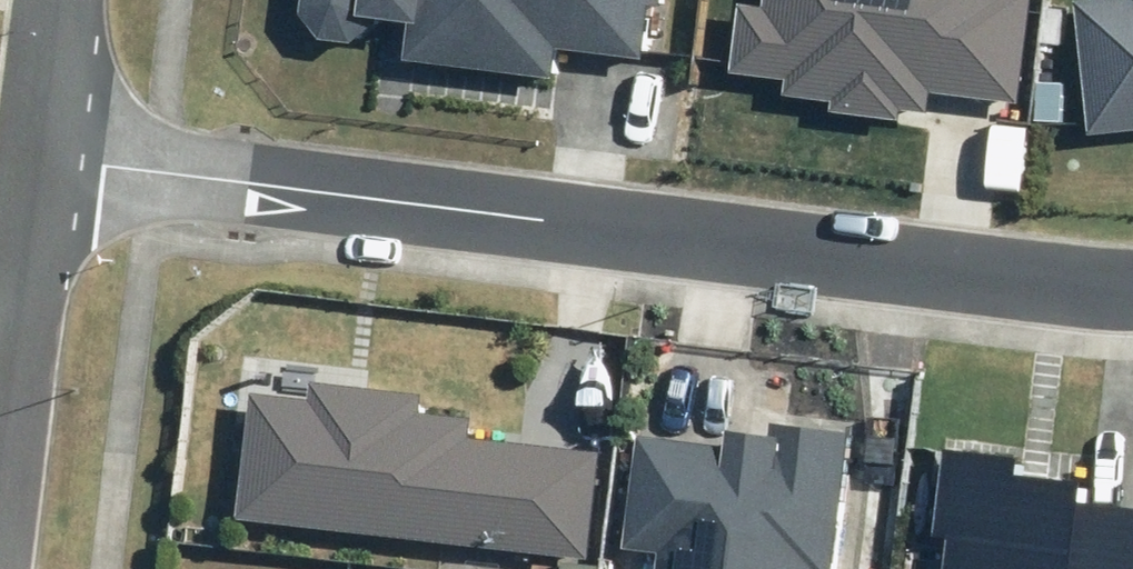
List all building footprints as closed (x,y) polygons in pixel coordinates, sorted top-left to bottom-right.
[(315,22),(332,44),(367,44),(391,21),(436,26),(432,56),(562,71),(565,42),(648,51),(653,1),(669,3),(670,0),(317,0),(315,22)] [(755,10),(728,6),(719,78),(793,88),(785,100),(833,107),(828,119),(901,131),(888,112),(928,116),(920,95),(1011,107),(1025,0),(757,0),(755,10)] [(1089,5),(1105,146),(1132,143),(1132,0),(1089,5)] [(431,401),(323,388),(321,402),(267,395),(252,520),(596,562),(609,457),(481,442),(483,423),(430,417),(431,401)] [(866,434),(779,420),(782,444),(753,440),(751,456),(655,443),(641,548),(678,553),(676,568),(843,568),(866,434)] [(957,454),(954,488),(932,486),(928,526),(965,545),(962,568),(1132,568),(1132,519),(1097,515),(1100,488),(1027,480),(1029,462),(957,454)]
